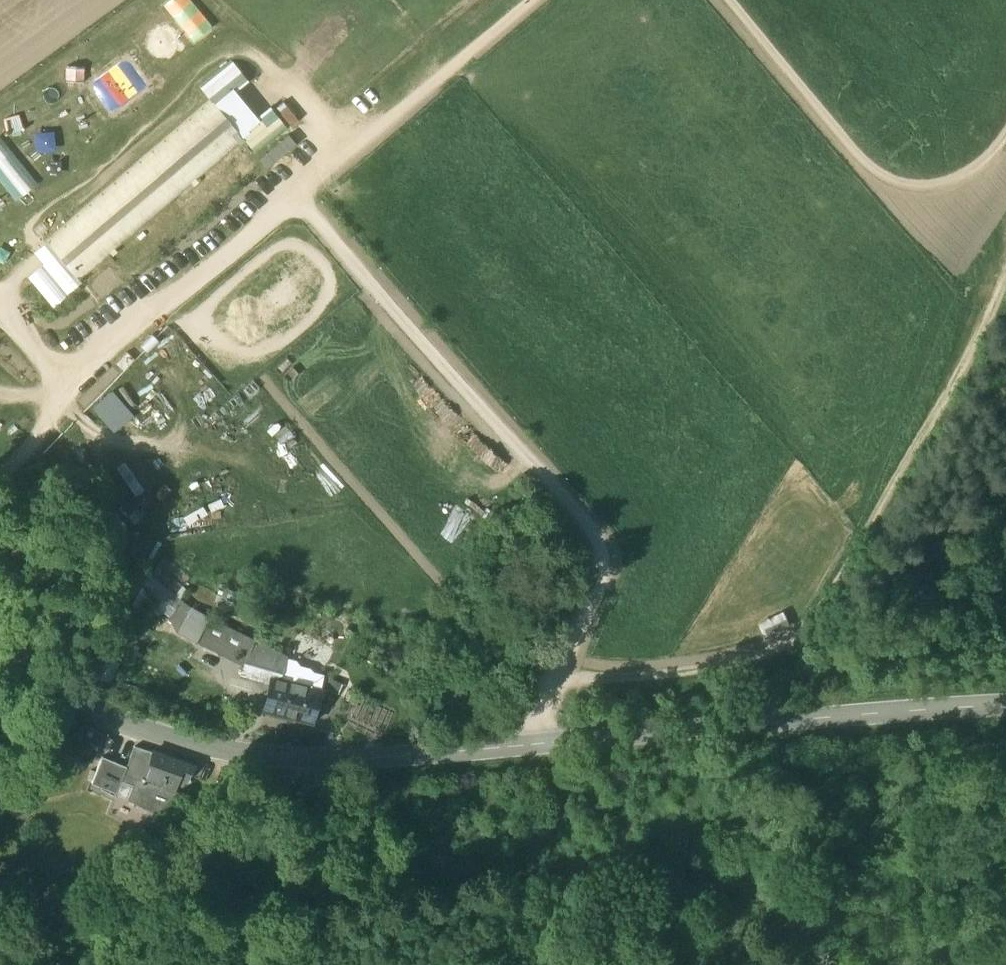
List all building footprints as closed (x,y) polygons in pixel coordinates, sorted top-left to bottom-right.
[(189,40),(210,25),(193,0),(160,0),(189,40)] [(91,80),(112,111),(148,87),(127,56),(91,80)] [(200,85),(210,98),(218,107),(249,81),(230,59),(200,85)] [(49,235),(83,276),(245,139),(239,132),(218,107),(210,98),(49,235)] [(283,98),(273,104),(286,124),(295,118),(283,98)] [(269,106),(239,132),(245,139),(257,154),(288,128),(269,106)] [(29,142),(48,152),(58,134),(39,124),(29,142)] [(8,198),(33,184),(1,130),(0,131),(0,184),(8,198)] [(83,276),(49,235),(45,238),(79,279),(83,276)] [(111,389),(92,406),(113,431),(133,413),(111,389)] [(121,457),(101,470),(121,501),(141,487),(121,457)] [(158,564),(151,572),(175,592),(181,584),(158,564)] [(142,565),(130,584),(108,622),(126,633),(147,597),(137,589),(151,572),(142,565)] [(147,597),(168,614),(181,597),(175,592),(151,572),(137,589),(147,597)] [(243,594),(224,585),(217,603),(235,611),(243,594)] [(190,604),(181,597),(168,614),(177,628),(188,607),(190,604)] [(194,637),(243,662),(254,637),(208,615),(208,616),(188,607),(177,628),(194,637)] [(759,617),(764,630),(789,621),(785,608),(759,617)] [(132,640),(124,635),(114,653),(120,657),(122,653),(124,654),(132,640)] [(324,686),(319,685),(319,683),(322,671),(313,669),(309,665),(299,663),(295,658),(285,656),(286,653),(254,637),(243,662),(240,672),(270,680),(263,708),(310,719),(314,706),(319,708),(321,701),(320,700),(324,686)] [(99,678),(112,655),(95,644),(81,668),(99,678)] [(120,659),(112,655),(99,678),(108,680),(120,659)] [(324,686),(337,690),(341,681),(322,671),(319,683),(319,685),(324,686)] [(100,750),(107,732),(77,719),(69,737),(100,750)] [(127,795),(156,811),(178,790),(173,785),(175,778),(181,780),(194,762),(182,758),(181,759),(153,749),(153,748),(152,748),(152,749),(134,743),(126,763),(123,771),(135,776),(127,795)] [(91,779),(116,789),(123,771),(126,763),(101,753),(91,779)] [(116,789),(127,795),(135,776),(123,771),(116,789)] [(178,790),(181,780),(175,778),(173,785),(178,790)] [(15,790),(5,802),(15,811),(26,799),(15,790)]
